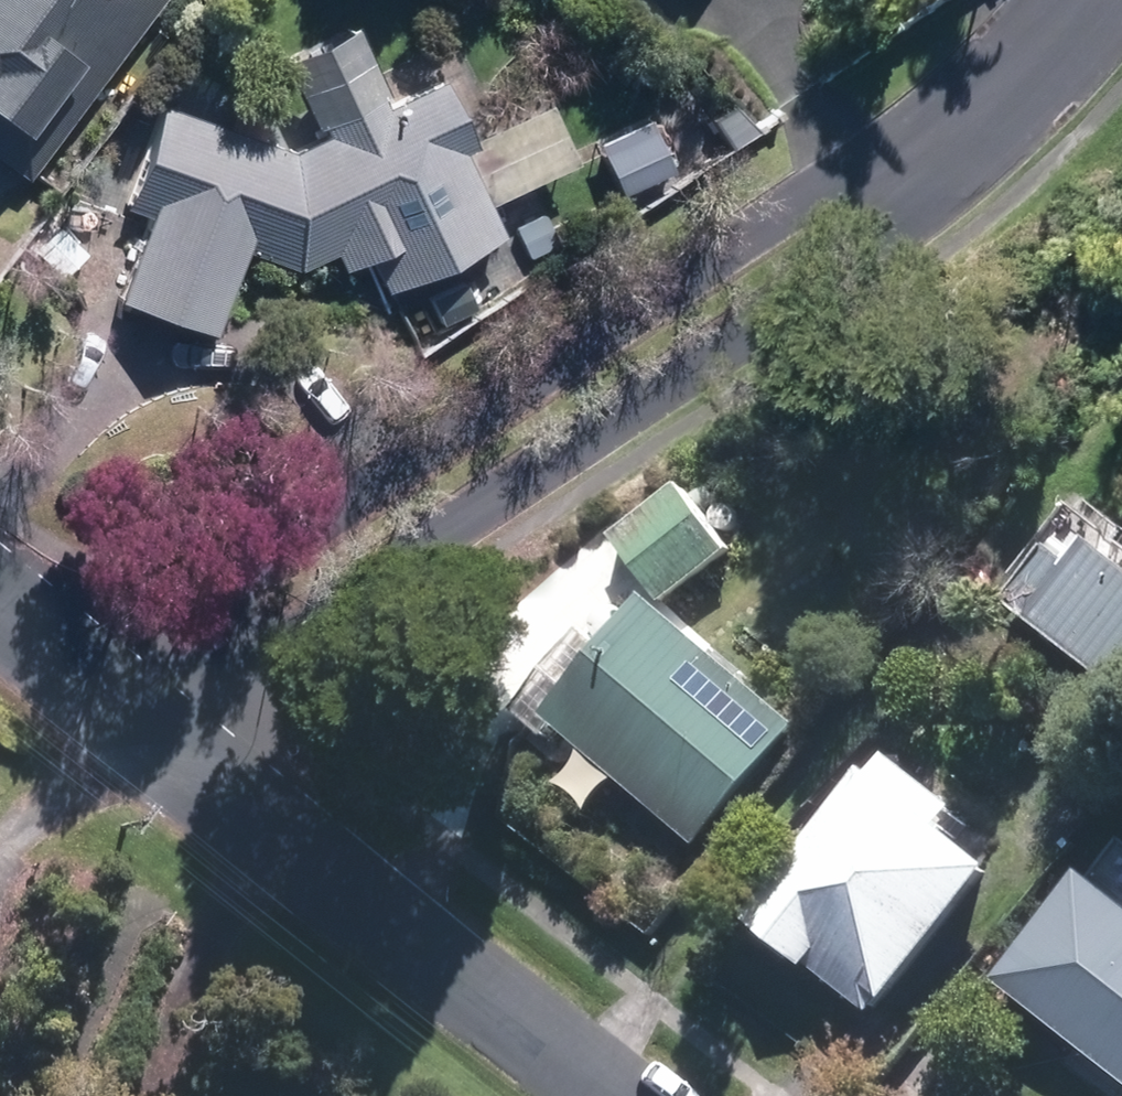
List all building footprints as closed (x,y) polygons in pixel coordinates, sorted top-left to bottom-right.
[(155,0),(0,0),(0,155),(25,174),(155,0)] [(383,286),(502,229),(460,144),(472,139),(439,73),(384,100),(379,90),(384,87),(351,19),(281,52),(314,120),(319,118),(323,126),(288,144),(158,98),(122,201),(146,210),(117,294),(213,329),(242,243),(297,263),(331,246),(339,262),(365,250),(383,286)] [(626,192),(662,167),(645,145),(611,171),(626,192)] [(547,210),(517,224),(532,256),(562,242),(547,210)] [(62,272),(86,248),(61,225),(37,249),(62,272)] [(666,601),(737,550),(687,484),(617,533),(666,601)] [(1121,688),(1121,559),(1096,538),(1076,564),(1055,547),(1012,602),(1121,688)] [(803,724),(652,594),(609,644),(588,627),(528,696),(700,844),(803,724)] [(874,769),(754,919),(877,1016),(997,866),(945,824),(959,807),(897,757),(882,776),(874,769)] [(1110,860),(1098,876),(1089,869),(1003,980),(1008,984),(996,998),(1069,1055),(1078,1042),(1121,1076),(1121,869),(1110,860)] [(963,981),(983,999),(1007,971),(987,954),(963,981)]
